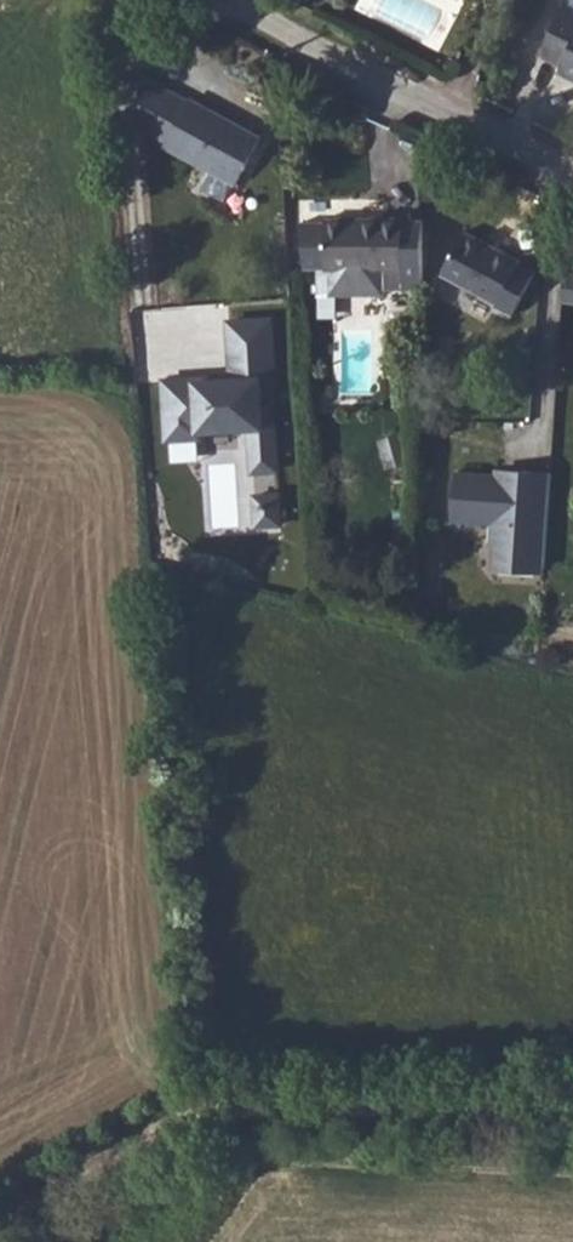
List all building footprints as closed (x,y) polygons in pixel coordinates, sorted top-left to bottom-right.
[(540,56),(562,66),(559,72),(572,79),(572,0),(567,0),(540,56)] [(238,182),(261,139),(138,72),(143,131),(238,182)] [(424,290),(424,221),(405,221),(405,218),(328,218),(328,221),(305,221),(305,270),(330,270),(330,296),(385,296),(385,290),(424,290)] [(521,262),(465,232),(442,275),(497,305),(496,307),(513,317),(536,274),(520,265),(521,262)] [(197,379),(164,381),(167,440),(201,438),(200,432),(251,428),(254,472),(278,471),(274,408),(262,408),(260,380),(275,379),(271,320),(228,322),(232,380),(197,383),(197,379)] [(545,568),(551,473),(524,471),(523,477),(457,472),(454,522),(492,525),(491,543),(496,549),(495,565),(545,568)] [(279,495),(255,496),(257,526),(281,525),(279,495)]
